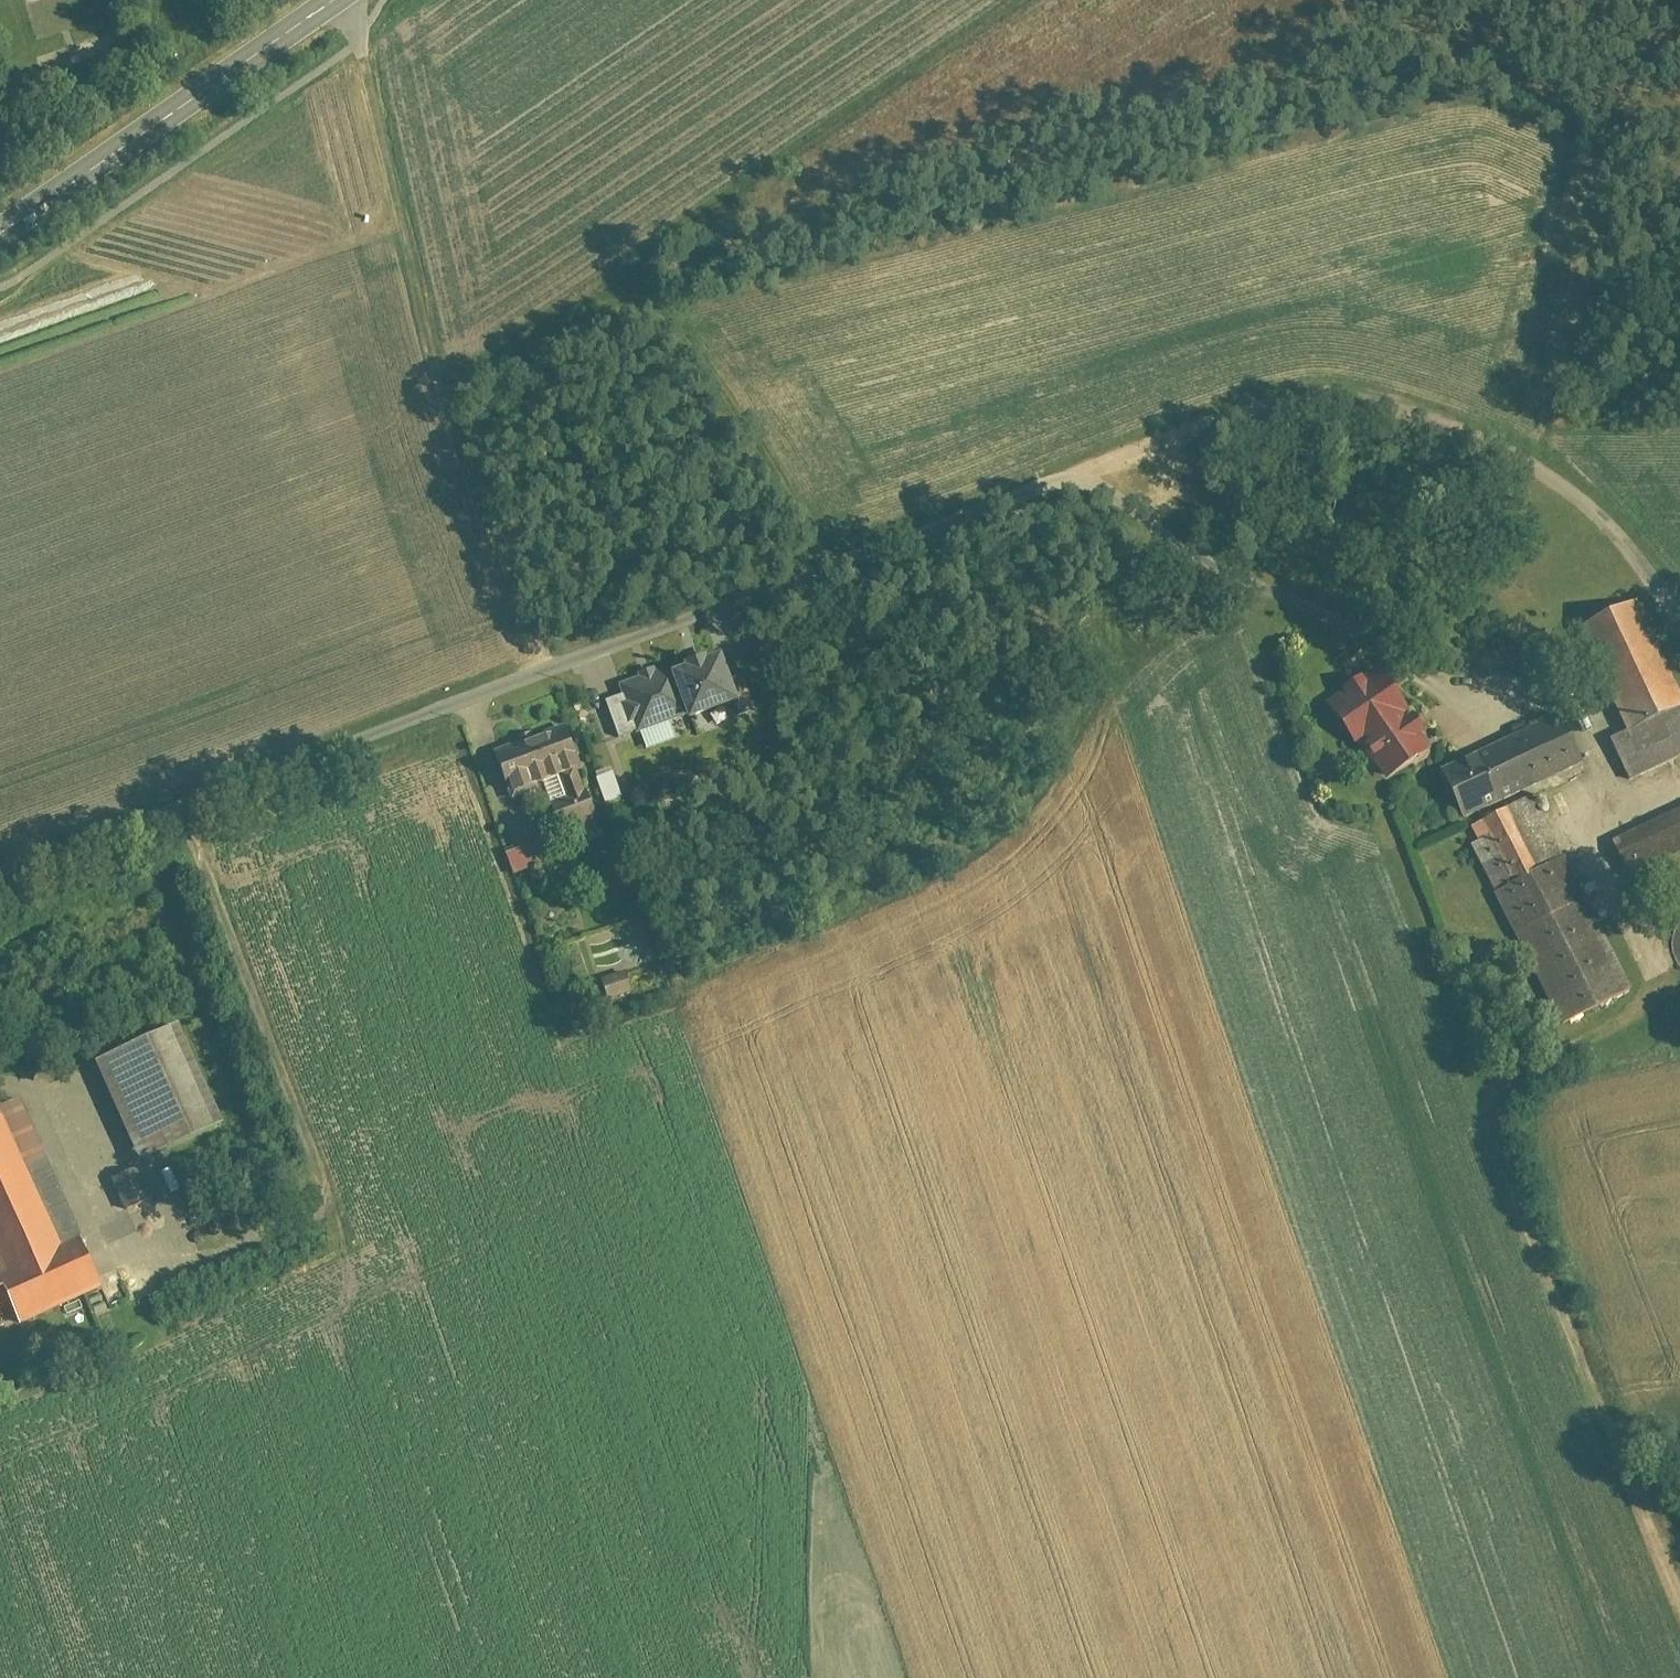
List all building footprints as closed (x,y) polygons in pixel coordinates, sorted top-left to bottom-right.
[(1631,736),(1679,714),(1679,691),(1641,605),(1584,631),(1631,736)] [(721,652),(673,670),(689,713),(691,718),(740,700),(721,652)] [(621,685),(639,732),(689,713),(673,670),(671,666),(621,685)] [(1340,699),(1387,782),(1433,755),(1386,673),(1340,699)] [(1634,786),(1679,764),(1679,718),(1616,749),(1634,786)] [(1442,777),(1465,825),(1586,767),(1563,719),(1442,777)] [(571,731),(496,759),(512,801),(586,773),(571,731)] [(617,768),(600,774),(609,798),(626,792),(617,768)] [(555,808),(563,832),(600,820),(592,796),(555,808)] [(1566,1029),(1636,994),(1541,801),(1470,835),(1566,1029)] [(1632,883),(1679,860),(1679,820),(1616,851),(1632,883)] [(510,855),(518,878),(553,866),(544,843),(510,855)] [(611,987),(612,997),(637,994),(636,984),(611,987)] [(98,1065),(140,1167),(225,1133),(184,1031),(98,1065)] [(0,1112),(0,1266),(55,1244),(0,1112)] [(131,1210),(159,1197),(145,1166),(117,1179),(131,1210)] [(21,1327),(104,1292),(80,1235),(0,1269),(0,1277),(21,1327)]
